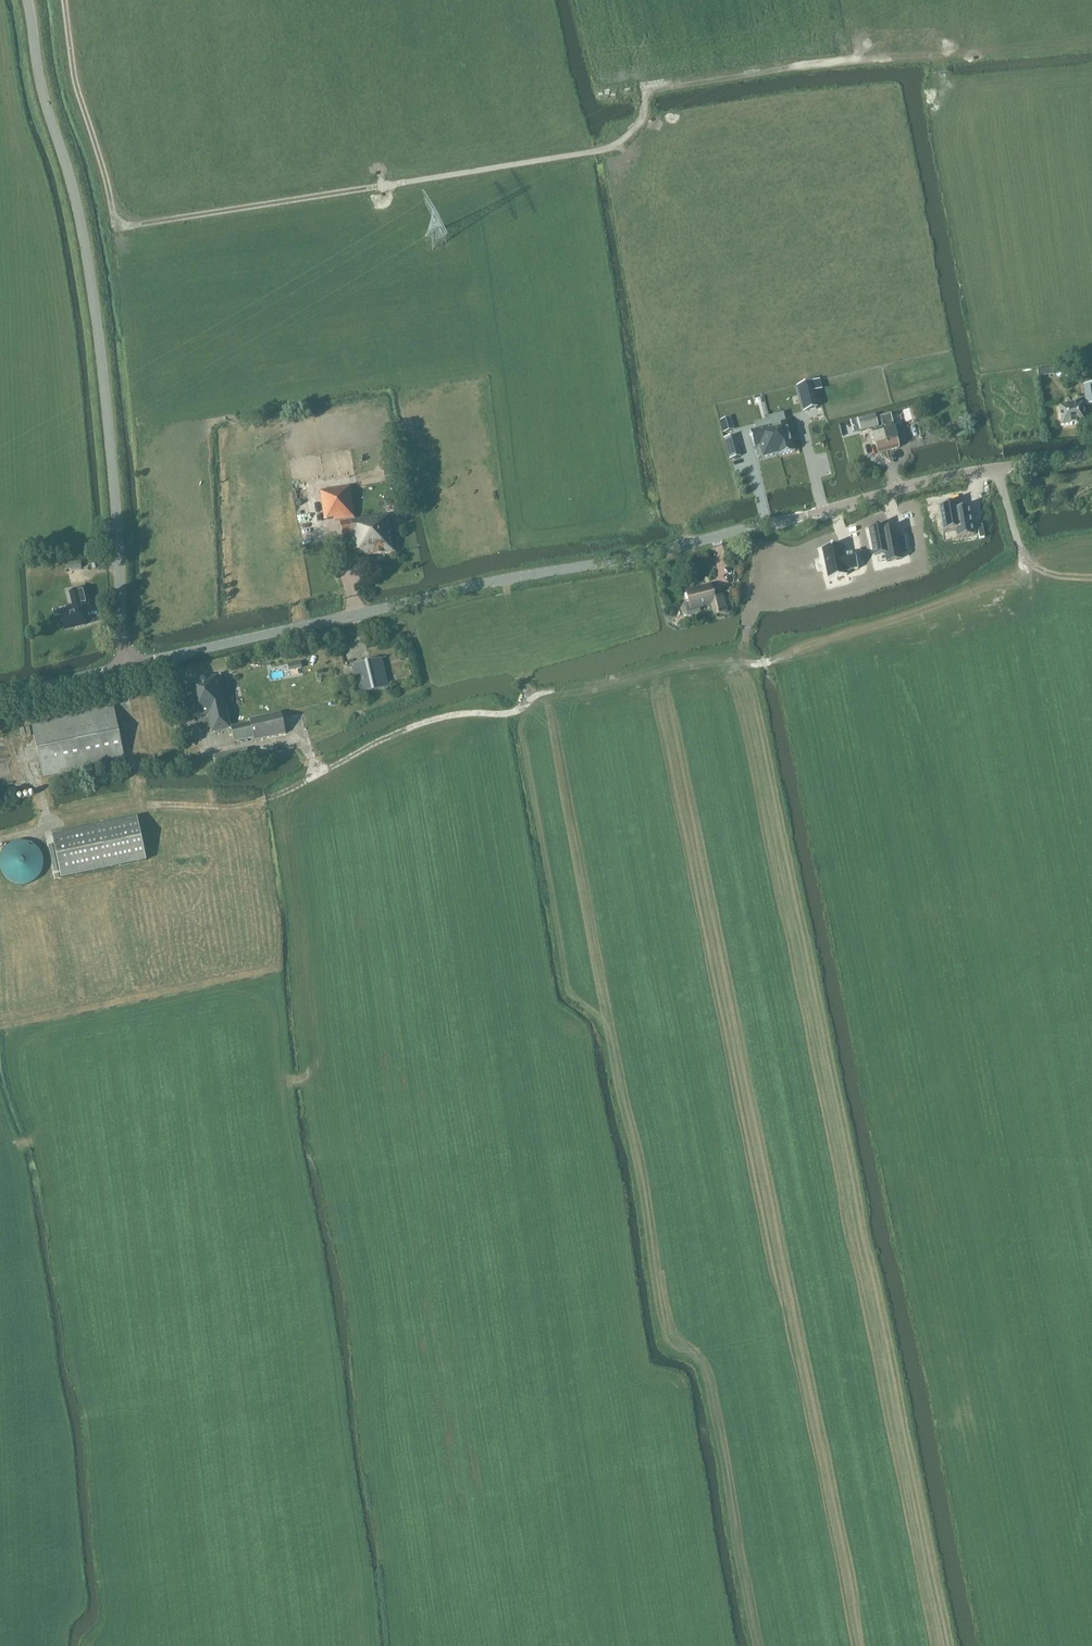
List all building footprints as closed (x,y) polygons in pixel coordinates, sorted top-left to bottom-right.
[(1045,368),(1038,369),(1038,376),(1046,375),(1045,368)] [(806,410),(817,408),(811,386),(801,389),(806,410)] [(1084,403),(1059,406),(1062,426),(1072,424),(1072,423),(1074,423),(1075,423),(1075,424),(1086,422),(1084,403)] [(915,408),(904,411),(907,422),(917,419),(915,408)] [(875,415),(859,419),(862,428),(863,431),(878,426),(875,415)] [(890,416),(880,418),(882,428),(889,451),(899,448),(890,416)] [(730,418),(720,421),(723,432),(734,429),(730,418)] [(787,422),(786,422),(772,426),(779,453),(779,454),(779,455),(779,456),(795,452),(795,451),(787,422)] [(750,431),(755,448),(755,447),(756,447),(760,446),(763,456),(763,457),(763,458),(764,458),(779,454),(779,453),(772,426),(756,430),(751,431),(750,431)] [(882,428),(872,431),(879,454),(889,451),(882,428)] [(730,459),(740,456),(735,436),(724,439),(730,459)] [(395,465),(384,466),(385,477),(396,476),(395,465)] [(334,519),(334,520),(344,519),(344,520),(345,522),(340,523),(343,539),(352,538),(354,557),(366,555),(366,558),(394,554),(389,516),(354,521),(350,488),(321,491),(325,520),(334,519)] [(957,538),(975,535),(969,507),(959,509),(957,503),(938,506),(943,532),(955,530),(957,538)] [(295,522),(306,522),(306,514),(295,514),(295,522)] [(884,527),(870,530),(875,556),(886,554),(887,562),(901,560),(900,552),(907,550),(905,538),(897,540),(895,530),(884,532),(884,527)] [(855,568),(852,553),(851,553),(840,555),(838,544),(819,547),(825,579),(844,575),(843,571),(855,568)] [(71,590),(82,589),(82,582),(70,583),(71,590)] [(699,608),(713,604),(715,615),(726,613),(722,596),(714,598),(711,587),(686,593),(689,603),(684,604),(682,608),(684,615),(687,617),(701,614),(699,608)] [(70,595),(74,611),(61,615),(64,631),(86,625),(81,607),(88,605),(84,590),(70,595)] [(359,695),(389,688),(382,659),(353,666),(359,695)] [(220,676),(185,683),(192,716),(200,714),(200,716),(209,714),(213,733),(226,730),(231,732),(233,743),(253,738),(253,741),(285,735),(281,713),(249,720),(249,723),(231,727),(220,676)] [(124,761),(113,707),(31,724),(42,778),(124,761)] [(193,732),(200,737),(205,730),(198,724),(193,732)] [(12,777),(9,765),(0,767),(0,780),(12,777)] [(138,818),(53,836),(62,879),(147,861),(138,818)] [(35,881),(36,880),(38,879),(39,877),(40,876),(41,874),(42,872),(43,871),(43,869),(44,867),(44,865),(44,863),(44,861),(44,859),(43,857),(43,856),(42,854),(41,852),(40,851),(39,849),(37,848),(36,846),(35,845),(33,844),(31,843),(29,843),(28,842),(26,842),(24,841),(22,841),(20,841),(18,842),(16,842),(15,843),(13,843),(11,844),(9,845),(8,847),(7,848),(5,849),(4,851),(3,852),(2,854),(1,856),(1,858),(1,860),(0,861),(0,863),(0,865),(1,867),(1,869),(2,871),(2,873),(3,874),(4,876),(5,877),(7,879),(8,880),(10,881),(11,882),(13,883),(15,884),(17,884),(18,885),(20,885),(22,885),(24,885),(26,885),(28,884),(30,884),(31,883),(33,882),(35,881)]
